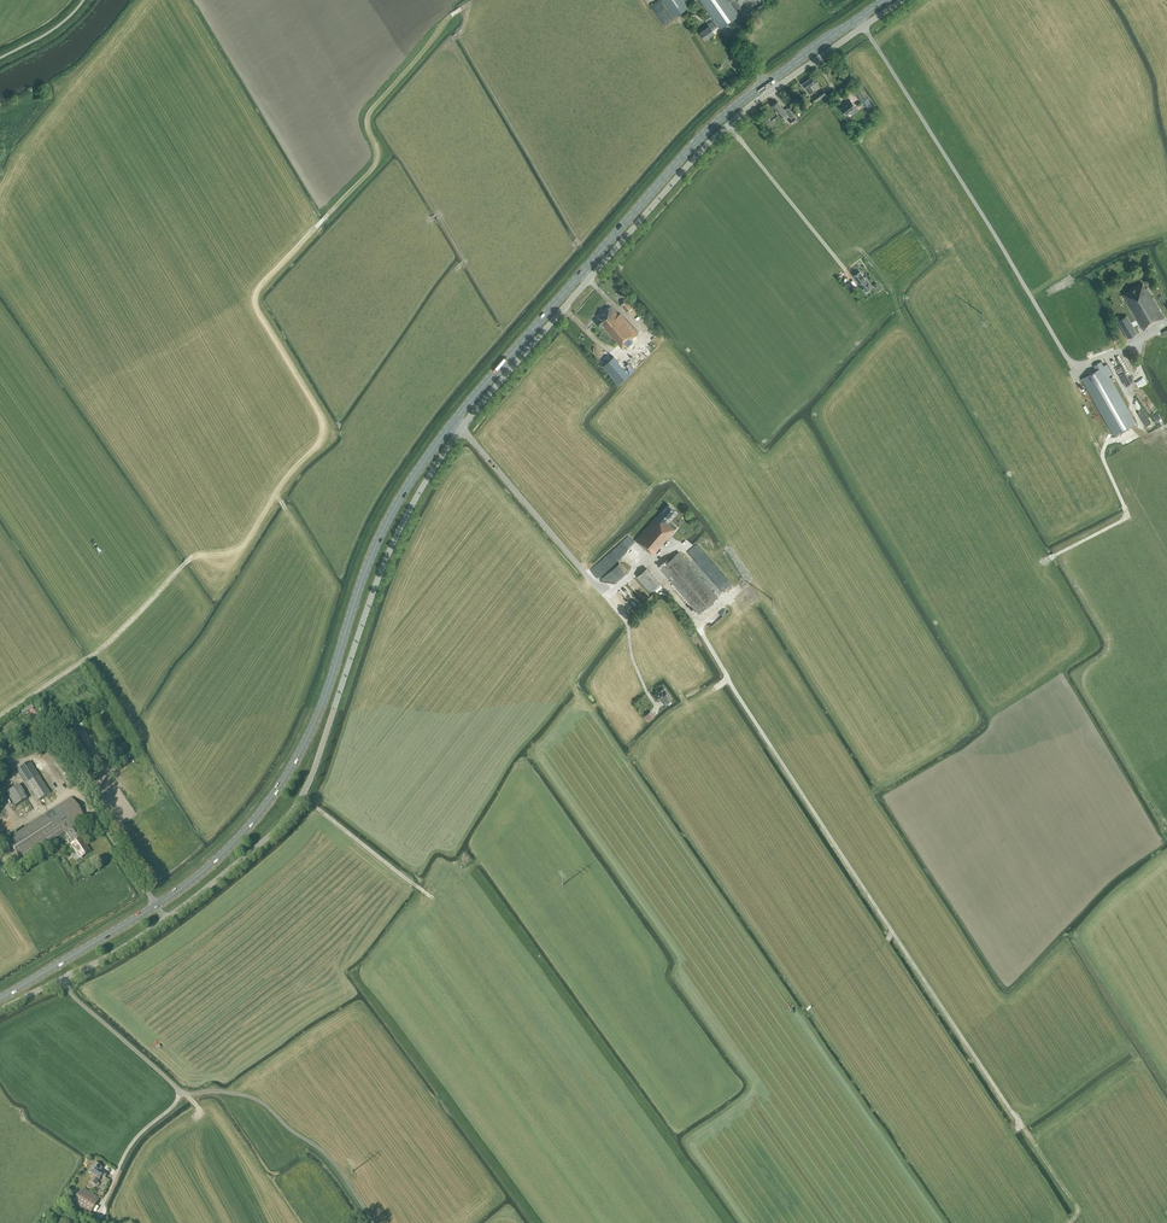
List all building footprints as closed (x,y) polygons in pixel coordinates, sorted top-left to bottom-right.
[(688,7),(683,0),(662,0),(674,17),(688,7)] [(707,23),(709,26),(700,32),(705,39),(714,32),(712,29),(717,25),(720,28),(739,15),(735,9),(740,5),(736,0),(700,0),(713,19),(707,23)] [(808,93),(819,85),(812,75),(802,83),(808,93)] [(871,104),(866,98),(858,88),(853,92),(861,102),(864,99),(865,101),(863,103),(867,108),(868,107),(868,108),(871,106),(870,105),(871,104)] [(815,102),(826,94),(823,90),(812,98),(815,102)] [(855,113),(858,111),(857,109),(849,99),(839,106),(846,115),(850,112),(851,114),(854,111),(855,113)] [(791,119),(794,116),(793,114),(788,107),(785,110),(783,108),(778,101),(772,105),(777,112),(777,113),(780,117),(786,113),(789,117),(790,116),(791,119)] [(860,271),(853,276),(859,283),(860,285),(865,291),(871,286),(866,280),(865,279),(865,278),(860,271)] [(1145,288),(1142,283),(1135,287),(1134,287),(1131,288),(1130,290),(1123,294),(1127,301),(1126,301),(1140,325),(1136,327),(1139,333),(1144,330),(1149,327),(1159,321),(1158,320),(1164,317),(1146,287),(1145,288)] [(627,311),(632,307),(634,304),(628,298),(621,304),(627,311)] [(618,315),(610,306),(598,317),(599,318),(595,322),(598,326),(601,324),(622,348),(626,344),(627,345),(633,340),(632,338),(637,333),(620,313),(618,315)] [(1126,316),(1118,320),(1128,337),(1136,332),(1126,316)] [(1121,361),(1131,382),(1134,380),(1134,377),(1133,374),(1132,371),(1132,369),(1133,369),(1134,372),(1136,372),(1136,369),(1135,367),(1138,367),(1135,361),(1132,363),(1131,360),(1124,360),(1121,354),(1118,355),(1122,365),(1121,361)] [(619,383),(629,374),(613,356),(603,365),(619,383)] [(1112,373),(1107,364),(1103,366),(1100,361),(1093,366),(1096,370),(1081,378),(1114,435),(1135,422),(1109,376),(1112,373)] [(1135,395),(1149,415),(1157,409),(1141,388),(1139,390),(1140,391),(1135,395)] [(665,521),(675,510),(669,504),(657,518),(656,517),(635,541),(648,552),(648,551),(653,555),(675,530),(665,521)] [(698,613),(717,597),(678,552),(660,568),(698,613)] [(636,576),(650,592),(660,583),(647,567),(636,576)] [(672,699),(664,688),(661,690),(653,695),(658,701),(662,698),(665,703),(667,702),(668,704),(671,702),(670,700),(672,699)] [(23,713),(35,707),(33,703),(21,709),(23,713)] [(644,716),(648,721),(653,716),(649,712),(644,716)] [(50,793),(30,761),(18,769),(38,801),(50,793)] [(15,806),(28,798),(19,785),(6,793),(15,806)] [(79,839),(72,827),(85,819),(71,797),(7,839),(21,860),(65,832),(73,844),(71,845),(80,859),(90,852),(81,838),(79,839)] [(94,1175),(99,1179),(102,1176),(105,1178),(107,1174),(101,1170),(102,1168),(94,1163),(88,1172),(94,1175)] [(100,1180),(99,1179),(94,1175),(90,1182),(96,1186),(96,1185),(97,1186),(99,1184),(98,1183),(100,1180)] [(97,1201),(83,1192),(76,1203),(90,1212),(97,1201)]
